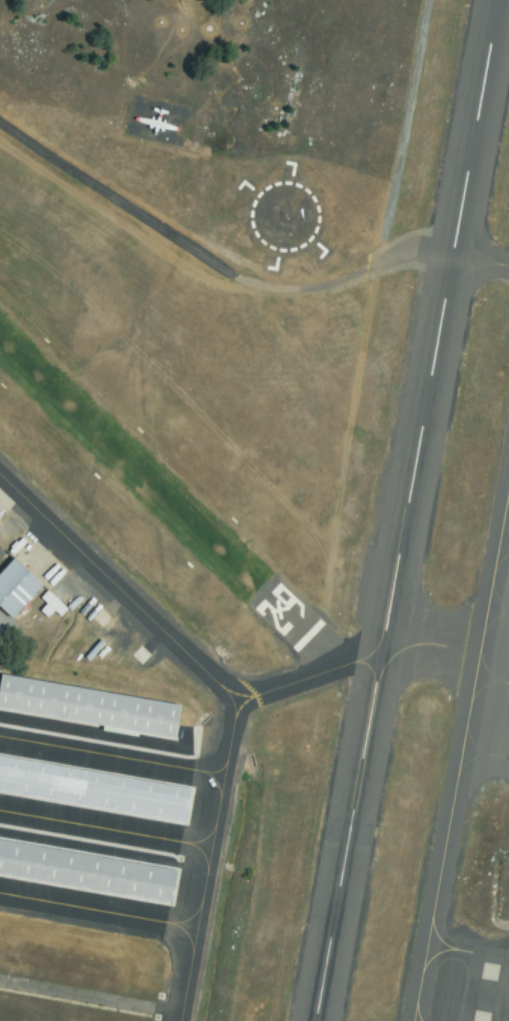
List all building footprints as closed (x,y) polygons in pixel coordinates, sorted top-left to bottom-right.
[(15,619),(0,606),(0,577),(17,558),(46,585),(15,619)] [(50,618),(42,610),(49,603),(44,598),(51,590),(70,609),(63,616),(57,611),(50,618)] [(180,738),(0,706),(0,701),(5,675),(186,707),(180,738)] [(189,823),(0,790),(0,756),(194,789),(189,823)] [(173,904),(0,873),(0,840),(178,872),(173,904)]
